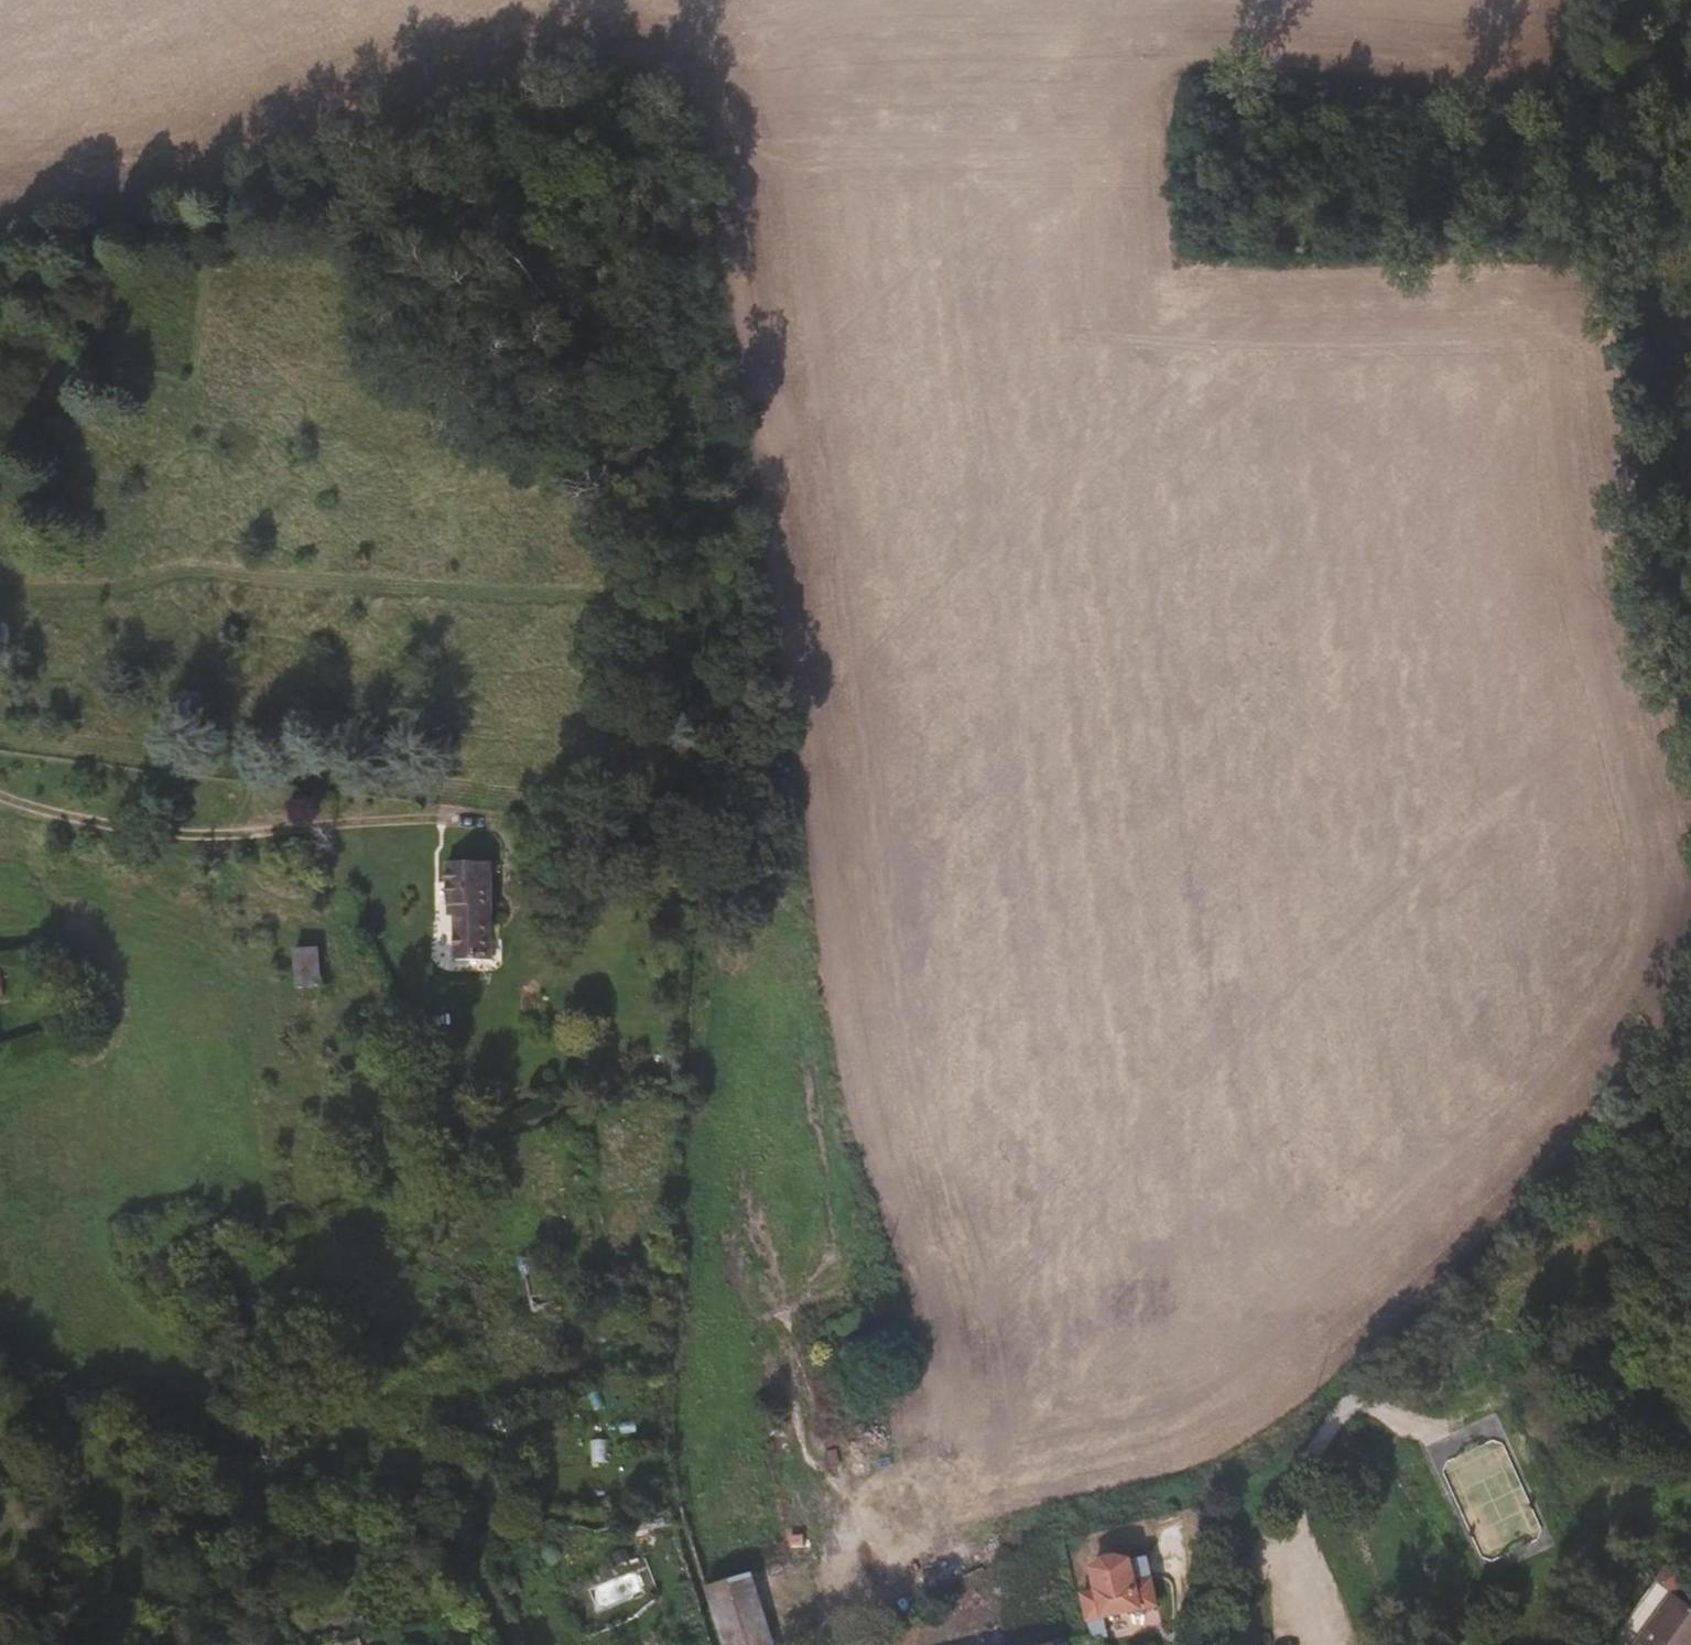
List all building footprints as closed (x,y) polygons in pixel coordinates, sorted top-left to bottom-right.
[(494,959),(494,861),(450,861),(450,903),(457,904),(457,958),(494,959)] [(323,986),(320,947),(297,948),(300,988),(323,986)] [(1675,1553),(1666,1566),(1688,1580),(1690,1575),(1690,1566),(1675,1553)] [(1688,1580),(1666,1566),(1657,1579),(1677,1593),(1678,1594),(1688,1580)] [(1160,1603),(1151,1569),(1142,1572),(1143,1579),(1130,1583),(1111,1586),(1084,1593),(1094,1634),(1110,1632),(1105,1615),(1160,1603)] [(752,1574),(708,1589),(725,1644),(774,1644),(752,1574)] [(1678,1594),(1677,1593),(1638,1644),(1690,1644),(1690,1604),(1678,1594)]
